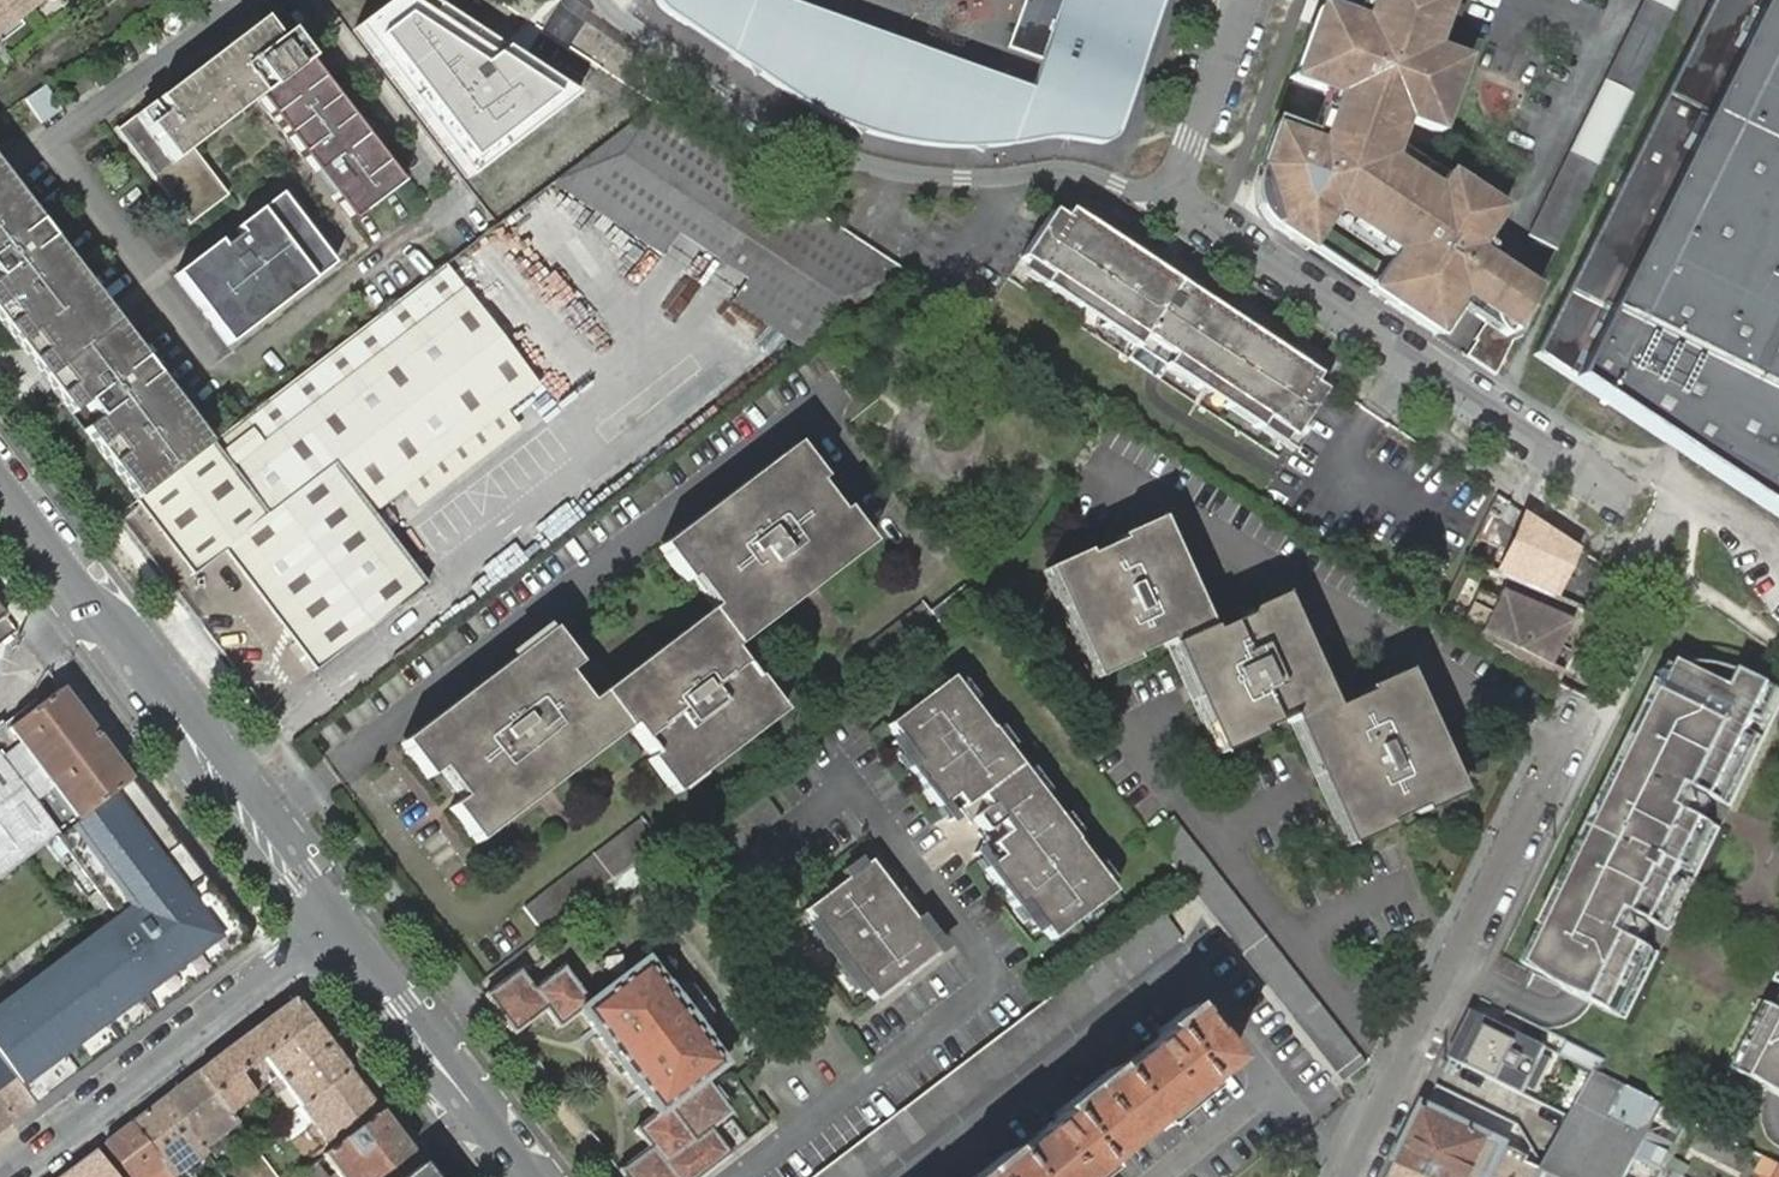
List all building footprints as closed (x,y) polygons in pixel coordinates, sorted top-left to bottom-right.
[(10,27),(45,0),(0,0),(0,35),(10,27)] [(350,30),(463,181),(578,97),(536,69),(431,0),(391,0),(350,30)] [(657,2),(660,7),(663,10),(669,15),(792,98),(798,102),(805,106),(811,109),(818,113),(824,116),(831,119),(838,123),(845,125),(852,128),(859,131),(865,134),(872,136),(880,138),(887,140),(894,142),(902,143),(909,145),(916,146),(923,147),(931,148),(938,148),(945,149),(953,150),(960,149),(968,150),(975,149),(982,149),(990,149),(997,148),(1005,147),(1026,144),(1030,144),(1032,143),(1035,143),(1038,143),(1041,142),(1044,142),(1046,143),(1049,143),(1052,142),(1055,142),(1058,142),(1061,143),(1063,143),(1066,143),(1069,143),(1072,143),(1075,144),(1077,144),(1080,145),(1083,145),(1086,146),(1089,146),(1092,147),(1094,147),(1098,146),(1104,145),(1108,143),(1112,140),(1115,136),(1118,132),(1136,82),(1166,0),(1062,0),(1041,58),(1030,90),(778,0),(656,0),(657,2)] [(1009,47),(1041,58),(1062,0),(1026,0),(1009,47)] [(1495,375),(1536,292),(1511,274),(1477,250),(1503,209),(1398,140),(1392,138),(1399,118),(1439,133),(1465,59),(1433,47),(1423,43),(1430,25),(1440,29),(1450,0),(1369,0),(1362,19),(1353,16),(1352,18),(1348,17),(1345,16),(1341,15),(1337,15),(1333,17),(1329,18),(1326,20),(1323,23),(1321,25),(1319,29),(1311,24),(1291,79),(1327,92),(1309,140),(1273,127),(1260,166),(1266,169),(1260,185),(1257,199),(1258,207),(1261,214),(1266,222),(1271,227),(1292,240),(1302,226),(1317,237),(1328,219),(1333,212),(1394,253),(1389,260),(1378,278),(1394,288),(1385,302),(1435,335),(1456,305),(1461,297),(1490,316),(1485,324),(1473,341),(1476,342),(1466,356),(1495,375)] [(1524,356),(1778,518),(1778,0),(1708,0),(1524,356)] [(1681,0),(1644,0),(1527,236),(1556,251),(1580,209),(1681,0)] [(1315,14),(1311,24),(1319,29),(1321,25),(1323,23),(1326,20),(1329,18),(1333,17),(1337,15),(1341,15),(1345,16),(1348,17),(1352,18),(1353,16),(1338,11),(1331,8),(1321,9),(1315,14)] [(350,223),(401,185),(286,34),(276,41),(260,21),(116,131),(189,226),(228,196),(192,149),(256,98),(350,223)] [(1423,43),(1433,47),(1440,29),(1430,25),(1423,43)] [(0,35),(0,46),(16,34),(10,27),(0,35)] [(655,103),(555,180),(665,255),(680,236),(747,282),(730,305),(803,349),(905,271),(765,177),(655,103)] [(11,187),(0,173),(0,196),(11,187)] [(11,187),(0,196),(0,324),(136,501),(137,500),(208,445),(11,187)] [(218,248),(175,279),(228,350),(338,268),(283,193),(231,231),(239,241),(222,254),(218,248)] [(1068,211),(1062,219),(1172,291),(1177,283),(1085,222),(1068,211)] [(1051,212),(1019,259),(1030,265),(1080,299),(1111,319),(1141,338),(1134,347),(1128,358),(1159,378),(1166,368),(1172,359),(1202,379),(1231,399),(1292,438),(1299,428),(1323,392),(1311,385),(1203,313),(1209,304),(1177,283),(1172,291),(1062,219),(1051,212)] [(1333,212),(1328,219),(1389,260),(1394,253),(1333,212)] [(1304,249),(1307,251),(1317,237),(1302,226),(1292,240),(1304,249)] [(520,346),(453,258),(443,265),(512,354),(520,346)] [(208,445),(137,500),(192,573),(223,550),(317,671),(426,588),(381,529),(371,516),(391,500),(402,491),(503,413),(537,387),(557,371),(532,338),(520,346),(512,354),(443,265),(208,445)] [(1080,299),(1030,265),(1024,274),(1074,307),(1080,299)] [(1369,292),(1385,302),(1394,288),(1378,278),(1369,292)] [(1456,305),(1485,324),(1490,316),(1461,297),(1456,305)] [(1317,376),(1209,304),(1203,313),(1311,385),(1317,376)] [(1105,328),(1134,347),(1141,338),(1111,319),(1105,328)] [(1172,359),(1166,368),(1196,388),(1202,379),(1172,359)] [(1306,432),(1299,428),(1292,438),(1231,399),(1225,408),(1293,451),(1306,432)] [(517,431),(503,413),(402,491),(416,509),(517,431)] [(552,638),(405,751),(425,779),(439,769),(460,797),(447,808),(470,836),(618,723),(624,730),(629,727),(651,757),(647,760),(668,787),(777,705),(756,678),(750,681),(728,652),(733,648),(727,640),(863,538),(842,510),(827,520),(806,492),(820,481),(799,453),(663,556),(684,583),(697,573),(719,603),(706,613),(712,621),(603,702),(597,694),(584,705),(561,675),(574,665),(552,638)] [(371,516),(381,529),(402,513),(391,500),(371,516)] [(1165,647),(1175,644),(1198,633),(1147,524),(1115,538),(1117,543),(1084,559),(1081,553),(1051,567),(1101,677),(1132,663),(1130,658),(1163,643),(1165,647)] [(1500,591),(1477,638),(1552,682),(1558,670),(1547,665),(1570,620),(1500,591)] [(1298,718),(1322,708),(1270,600),(1239,615),(1241,619),(1208,635),(1206,630),(1198,633),(1175,644),(1225,752),(1256,738),(1254,733),(1287,717),(1289,722),(1298,718)] [(1628,1015),(1660,949),(1624,932),(1635,910),(1671,928),(1721,824),(1685,806),(1696,785),(1732,803),(1778,708),(1778,684),(1747,669),(1740,665),(1732,662),(1724,661),(1716,658),(1708,658),(1699,657),(1692,658),(1686,660),(1677,678),(1663,707),(1651,730),(1640,754),(1625,785),(1603,830),(1594,848),(1573,889),(1571,894),(1549,938),(1547,942),(1535,967),(1534,970),(1628,1015)] [(1655,702),(1663,707),(1677,678),(1668,674),(1655,702)] [(1322,708),(1298,718),(1353,843),(1384,829),(1382,824),(1415,809),(1417,814),(1450,800),(1394,676),(1362,690),(1364,694),(1330,710),(1328,705),(1322,708)] [(1030,914),(1049,940),(1112,892),(1108,886),(1093,867),(1074,842),(1075,841),(1072,837),(1058,818),(1041,796),(1023,772),(1006,750),(991,731),(988,727),(987,728),(968,702),(953,683),(949,677),(886,725),(905,750),(914,763),(907,768),(937,808),(953,797),(959,804),(993,849),(999,857),(984,869),(1014,908),(1021,903),(1030,914)] [(960,678),(953,683),(968,702),(975,697),(960,678)] [(60,689),(0,735),(0,877),(52,838),(129,780),(60,689)] [(998,725),(991,731),(1006,750),(1013,745),(998,725)] [(1631,749),(1640,754),(1651,730),(1643,726),(1631,749)] [(898,756),(907,768),(914,763),(905,750),(898,756)] [(1030,767),(1023,772),(1041,796),(1048,790),(1030,767)] [(129,780),(52,838),(120,925),(0,1031),(0,1063),(33,1106),(249,940),(129,780)] [(1594,825),(1603,830),(1625,785),(1616,781),(1594,825)] [(953,797),(937,808),(943,816),(959,804),(953,797)] [(1065,813),(1058,818),(1072,837),(1079,832),(1065,813)] [(526,909),(545,932),(658,840),(639,817),(526,909)] [(1148,837),(1189,889),(1341,1084),(1365,1064),(1173,817),(1148,837)] [(1565,885),(1573,889),(1594,848),(1585,843),(1565,885)] [(984,869),(999,857),(993,849),(978,861),(984,869)] [(840,871),(845,879),(864,864),(858,856),(840,871)] [(610,886),(620,899),(654,874),(643,861),(610,886)] [(845,879),(804,909),(817,927),(831,945),(846,965),(860,983),(873,1001),(937,951),(928,939),(913,920),(868,861),(864,864),(845,879)] [(1100,861),(1093,867),(1108,886),(1115,881),(1100,861)] [(1541,934),(1549,938),(1571,894),(1563,890),(1541,934)] [(1021,903),(1014,908),(1023,920),(1030,914),(1021,903)] [(1182,939),(1161,911),(900,1110),(812,1176),(871,1176),(1182,939)] [(920,915),(913,920),(928,939),(935,933),(920,915)] [(824,951),(831,945),(817,927),(809,932),(824,951)] [(1527,963),(1535,967),(1547,942),(1538,939),(1527,963)] [(483,996),(513,1034),(545,1010),(548,1015),(553,1021),(559,1029),(580,1012),(598,1038),(595,1040),(605,1053),(625,1079),(635,1091),(637,1089),(656,1114),(635,1130),(648,1147),(618,1171),(622,1176),(699,1176),(729,1154),(709,1129),(728,1113),(705,1080),(726,1064),(721,1059),(717,1054),(703,1035),(711,1030),(711,1027),(713,1013),(714,1011),(692,983),(690,982),(677,982),(675,982),(668,989),(645,959),(633,969),(618,949),(596,965),(612,985),(610,987),(602,992),(589,1003),(581,991),(576,984),(562,967),(551,976),(539,985),(533,989),(524,977),(518,970),(483,996)] [(853,989),(860,983),(846,965),(838,970),(853,989)] [(292,1000),(198,1072),(231,1114),(255,1096),(239,1075),(262,1058),(311,1021),(296,1000),(292,1000)] [(1766,1000),(1731,1066),(1778,1091),(1778,1007),(1766,1000)] [(1186,1014),(983,1176),(1088,1176),(1227,1065),(1186,1014)] [(1544,1048),(1473,1014),(1451,1059),(1520,1098),(1523,1092),(1531,1095),(1549,1059),(1542,1055),(1544,1048)] [(330,1045),(311,1021),(262,1058),(276,1076),(272,1079),(269,1082),(273,1088),(281,1082),(330,1045)] [(298,1106),(348,1068),(330,1045),(281,1082),(273,1088),(277,1093),(280,1090),(285,1088),(298,1106)] [(33,1106),(0,1063),(0,1132),(33,1106)] [(332,1149),(381,1111),(348,1068),(298,1106),(332,1149)] [(198,1072),(164,1097),(205,1150),(238,1125),(231,1114),(198,1072)] [(1599,1075),(1572,1127),(1634,1156),(1664,1171),(1677,1145),(1647,1130),(1659,1105),(1599,1075)] [(129,1123),(171,1176),(174,1176),(207,1152),(205,1150),(164,1097),(129,1123)] [(1427,1107),(1399,1165),(1423,1176),(1547,1176),(1549,1173),(1525,1163),(1512,1157),(1514,1151),(1427,1107)] [(381,1111),(332,1149),(324,1155),(339,1176),(378,1176),(381,1175),(383,1176),(404,1176),(421,1164),(412,1151),(381,1111)] [(104,1143),(131,1176),(171,1176),(129,1123),(104,1143)] [(1549,1173),(1547,1176),(1624,1176),(1634,1156),(1572,1127),(1549,1173)] [(1528,1157),(1514,1151),(1512,1157),(1525,1163),(1528,1157)] [(421,1164),(404,1176),(431,1176),(421,1164)] [(1393,1176),(1423,1176),(1399,1165),(1393,1176)]
